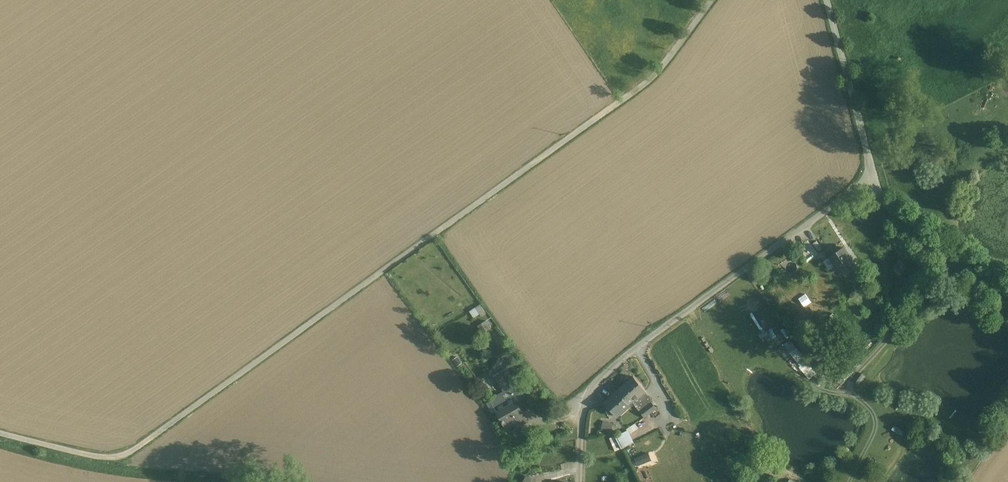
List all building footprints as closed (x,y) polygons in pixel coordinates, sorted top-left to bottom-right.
[(843,246),(829,255),(830,256),(836,265),(840,271),(854,263),(843,246)] [(830,256),(823,261),(828,270),(836,265),(830,256)] [(902,260),(894,264),(898,273),(907,269),(902,260)] [(857,269),(851,273),(858,283),(864,279),(857,269)] [(480,307),(468,315),(482,335),(494,327),(480,307)] [(791,339),(784,345),(807,374),(814,369),(791,339)] [(507,367),(493,376),(503,391),(508,388),(516,383),(507,367)] [(634,376),(617,390),(618,392),(623,398),(626,396),(631,402),(632,401),(638,396),(638,397),(645,391),(646,391),(634,376)] [(525,397),(516,383),(508,388),(516,403),(525,397)] [(516,403),(508,388),(503,391),(490,399),(507,429),(514,425),(516,428),(521,425),(528,421),(516,403)] [(645,391),(638,397),(638,396),(632,401),(640,411),(652,402),(653,401),(645,391)] [(618,392),(606,402),(611,408),(614,408),(619,414),(630,405),(629,404),(631,402),(626,396),(623,398),(618,392)] [(652,402),(640,411),(644,418),(656,408),(652,402)] [(601,430),(611,432),(613,422),(603,420),(601,430)] [(630,433),(639,429),(637,424),(628,427),(630,433)] [(516,428),(512,430),(516,438),(525,432),(524,430),(521,425),(516,428)] [(627,430),(616,436),(622,449),(633,443),(627,430)] [(635,457),(637,465),(652,460),(649,452),(635,457)]
